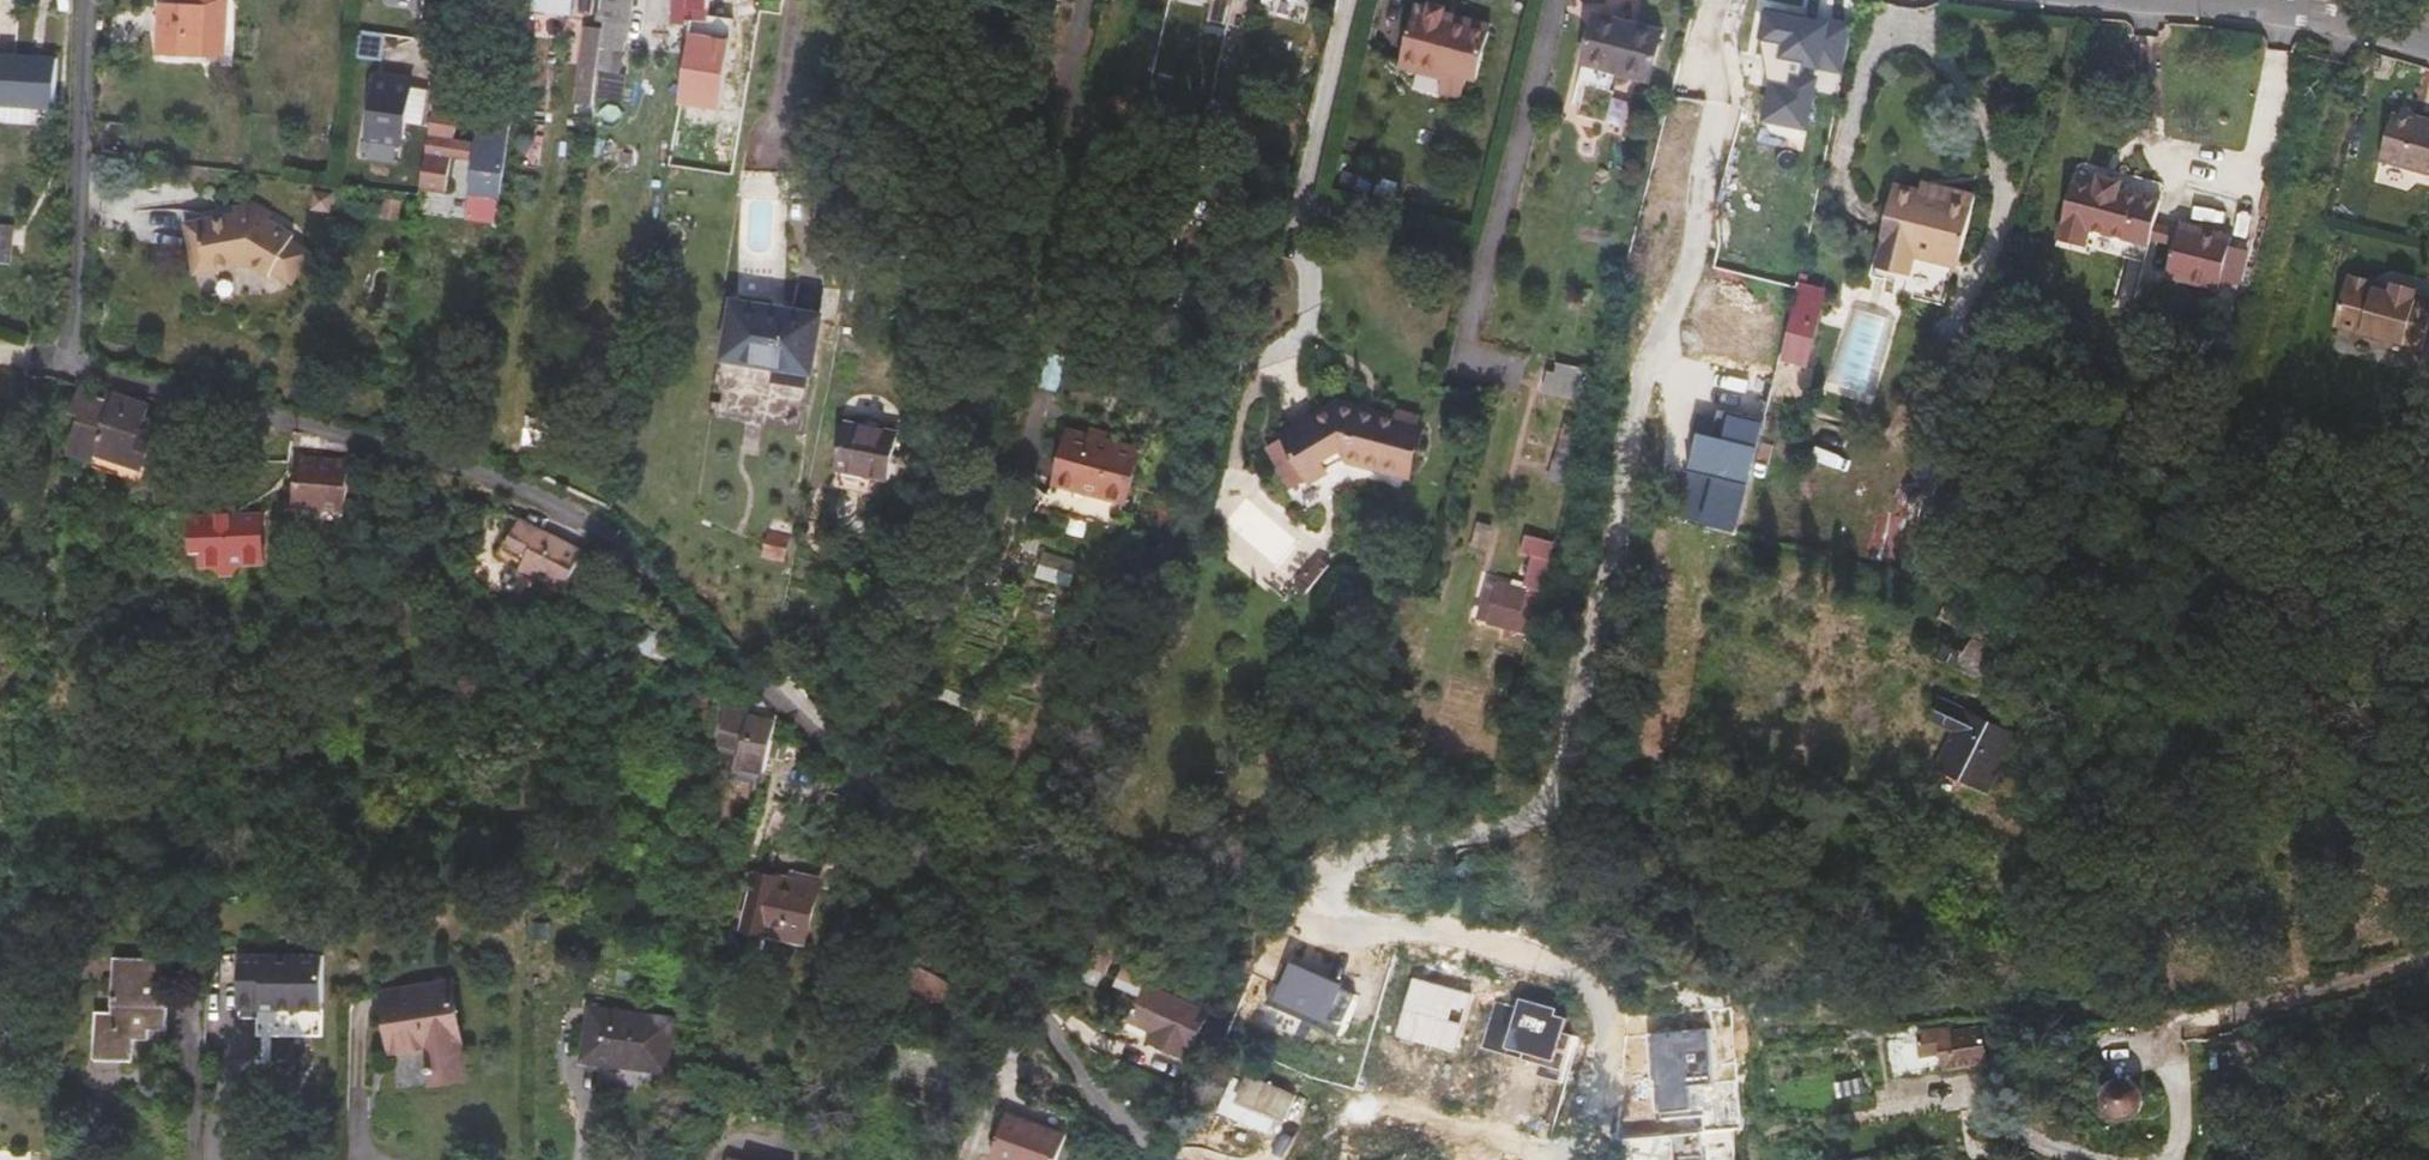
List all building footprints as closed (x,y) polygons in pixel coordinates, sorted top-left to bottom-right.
[(228,0),(180,0),(180,6),(161,5),(159,54),(225,56),(228,0)] [(571,0),(550,0),(548,28),(569,29),(571,0)] [(634,0),(600,0),(596,22),(630,28),(634,0)] [(709,0),(672,0),(670,23),(686,25),(687,20),(707,21),(709,0)] [(1477,81),(1489,31),(1441,17),(1444,7),(1430,3),(1427,13),(1413,9),(1401,61),(1443,73),(1438,92),(1462,98),(1467,79),(1477,81)] [(1843,72),(1852,25),(1828,21),(1828,24),(1768,12),(1762,39),(1770,80),(1774,81),(1767,119),(1807,128),(1817,79),(1804,76),(1806,64),(1843,72)] [(735,35),(737,21),(710,16),(708,32),(735,35)] [(1649,80),(1662,32),(1596,16),(1584,63),(1579,84),(1609,92),(1615,71),(1649,80)] [(724,110),(735,35),(708,32),(696,30),(684,104),(724,110)] [(28,108),(55,109),(58,56),(0,53),(0,107),(28,108)] [(387,82),(387,88),(411,91),(412,85),(387,82)] [(363,142),(405,147),(411,91),(387,88),(369,86),(363,142)] [(455,125),(457,108),(433,104),(431,122),(455,125)] [(28,108),(0,107),(0,124),(28,126),(28,108)] [(2390,118),(2378,165),(2428,178),(2428,128),(2390,118)] [(497,222),(510,124),(481,120),(467,218),(497,222)] [(445,191),(455,125),(431,122),(422,188),(445,191)] [(2125,179),(2098,173),(2095,185),(2071,178),(2055,239),(2087,248),(2092,231),(2149,248),(2161,198),(2122,189),(2125,179)] [(1946,196),(1948,186),(1922,180),(1920,189),(1946,196)] [(1957,270),(1976,193),(1948,186),(1946,196),(1920,189),(1894,183),(1874,268),(1911,277),(1915,259),(1957,270)] [(316,192),(313,209),(331,212),(333,194),(316,192)] [(245,219),(227,223),(228,229),(244,226),(255,236),(259,231),(245,219)] [(2232,235),(2179,222),(2165,279),(2218,292),(2221,281),(2230,246),(2232,235)] [(12,262),(15,225),(0,224),(0,261),(12,262)] [(255,236),(244,226),(228,229),(189,239),(195,262),(183,265),(189,291),(233,280),(252,296),(256,292),(280,265),(283,260),(255,236)] [(195,262),(189,239),(177,242),(183,265),(195,262)] [(2230,246),(2221,281),(2241,286),(2250,251),(2230,246)] [(298,280),(280,265),(256,292),(274,307),(298,280)] [(2335,326),(2424,349),(2428,329),(2428,302),(2415,298),(2417,289),(2393,283),(2390,292),(2374,288),(2370,281),(2354,277),(2347,281),(2335,326)] [(1797,289),(1780,361),(1808,368),(1828,289),(1799,282),(1797,289)] [(812,368),(819,320),(735,306),(727,355),(812,368)] [(1576,399),(1583,368),(1556,362),(1554,371),(1547,369),(1542,391),(1576,399)] [(1926,510),(1910,575),(1938,582),(1989,384),(1976,382),(1978,373),(1959,369),(1957,379),(1954,378),(1947,406),(1956,408),(1949,431),(1936,472),(1938,473),(1929,511),(1926,510)] [(95,468),(140,483),(157,436),(143,431),(152,406),(116,394),(113,398),(85,388),(77,410),(85,413),(73,451),(97,459),(95,468)] [(1407,475),(1422,415),(1397,408),(1395,417),(1339,403),(1267,446),(1293,489),(1343,459),(1407,475)] [(1572,465),(1584,422),(1566,416),(1554,461),(1570,465),(1572,465)] [(889,480),(899,433),(845,422),(835,470),(872,477),(889,480)] [(1126,502),(1139,450),(1069,431),(1055,483),(1126,502)] [(1759,449),(1697,434),(1677,519),(1738,532),(1759,449)] [(298,507),(347,510),(351,461),(302,457),(298,507)] [(1565,486),(1570,465),(1554,461),(1549,482),(1565,486)] [(872,477),(835,470),(832,487),(869,494),(872,477)] [(346,521),(347,510),(298,507),(298,517),(346,521)] [(277,565),(274,512),(198,518),(200,556),(209,555),(210,570),(227,569),(234,575),(246,575),(252,567),(277,565)] [(508,541),(510,543),(530,553),(526,561),(521,571),(563,593),(585,548),(520,516),(508,541)] [(785,562),(791,535),(767,529),(761,556),(785,562)] [(1532,631),(1550,561),(1555,542),(1526,534),(1521,553),(1532,556),(1523,589),(1489,580),(1479,618),(1532,631)] [(506,550),(526,561),(530,553),(510,543),(506,550)] [(1071,588),(1078,562),(1044,551),(1036,578),(1071,588)] [(1320,575),(1329,562),(1319,555),(1300,579),(1310,588),(1320,575)] [(1986,640),(1996,619),(1950,595),(1938,616),(1986,640)] [(2010,658),(1953,628),(1937,658),(1994,688),(2010,658)] [(642,629),(636,645),(664,657),(671,641),(642,629)] [(1987,793),(2016,733),(1942,698),(1933,717),(1957,729),(1938,770),(1987,793)] [(777,719),(750,715),(739,708),(728,701),(721,746),(743,750),(740,767),(765,772),(777,719)] [(750,715),(751,711),(752,706),(728,701),(739,708),(750,715)] [(789,742),(776,739),(772,756),(785,758),(789,742)] [(744,929),(808,942),(822,878),(797,873),(794,880),(756,871),(744,929)] [(1105,926),(1088,966),(1107,974),(1123,934),(1105,926)] [(902,981),(955,1007),(964,985),(930,967),(938,948),(923,941),(902,981)] [(324,955),(240,954),(239,1008),(257,1008),(257,1035),(323,1035),(324,955)] [(115,958),(114,1012),(97,1011),(95,1060),(136,1060),(136,1039),(152,1040),(152,1029),(168,1030),(169,959),(115,958)] [(1340,1033),(1356,996),(1346,990),(1347,985),(1296,963),(1286,982),(1279,978),(1267,1003),(1340,1033)] [(1457,1053),(1473,995),(1411,979),(1398,1036),(1457,1053)] [(383,993),(393,1054),(427,1048),(434,1085),(468,1079),(454,982),(383,993)] [(1187,1058),(1208,1015),(1143,985),(1129,1018),(1153,1030),(1148,1040),(1187,1058)] [(1556,1008),(1521,999),(1519,1008),(1493,1001),(1481,1045),(1537,1065),(1536,1075),(1564,1083),(1578,1037),(1562,1031),(1564,1019),(1554,1016),(1556,1008)] [(584,1060),(667,1071),(674,1020),(590,1008),(584,1060)] [(1988,1063),(1982,1026),(1917,1032),(1920,1058),(1941,1055),(1944,1070),(1988,1063)] [(1702,1132),(1733,1129),(1738,1129),(1730,1028),(1650,1034),(1654,1087),(1658,1087),(1660,1111),(1688,1107),(1689,1117),(1700,1117),(1702,1132)] [(2142,1095),(2146,1057),(2111,1054),(2107,1092),(2106,1098),(2107,1103),(2109,1108),(2113,1112),(2117,1114),(2122,1115),(2126,1115),(2132,1113),(2137,1110),(2140,1106),(2141,1101),(2142,1095)] [(1296,1096),(1247,1074),(1238,1096),(1287,1118),(1296,1096)] [(1067,1134),(1007,1114),(992,1159),(995,1159),(1059,1159),(1060,1158),(1067,1134)] [(1733,1129),(1702,1132),(1622,1139),(1625,1159),(1736,1159),(1733,1129)] [(1067,1134),(1060,1158),(1065,1159),(1074,1159),(1081,1139),(1067,1134)]
